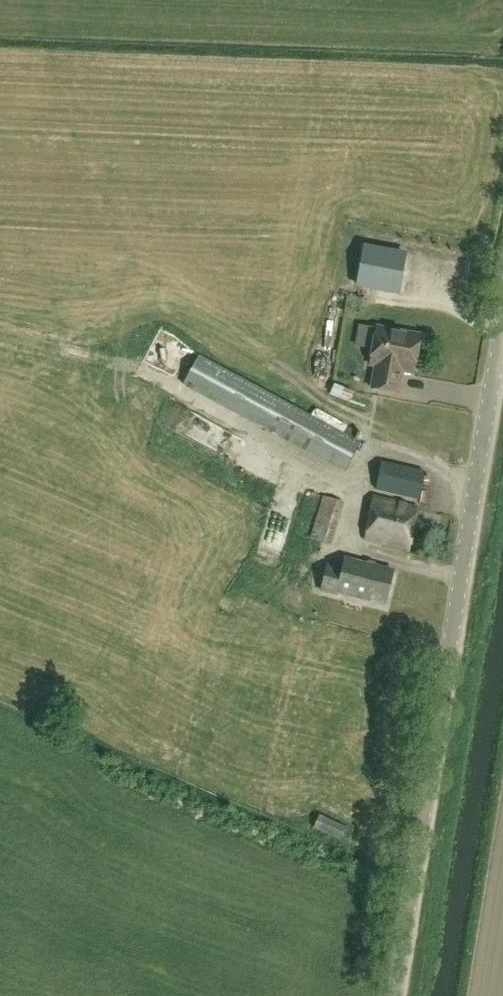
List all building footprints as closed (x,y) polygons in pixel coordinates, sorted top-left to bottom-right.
[(404,253),(365,246),(358,286),(397,293),(404,253)] [(422,334),(376,325),(368,367),(373,368),(369,389),(400,394),(403,373),(414,375),(422,334)] [(183,385),(343,472),(358,444),(199,357),(183,385)] [(205,430),(254,462),(265,444),(216,413),(205,430)] [(232,490),(247,496),(258,469),(243,463),(232,490)] [(425,473),(382,463),(375,490),(418,500),(425,473)] [(310,540),(330,546),(343,501),(323,495),(310,540)] [(364,541),(408,552),(419,509),(375,498),(364,541)] [(337,593),(385,605),(393,572),(344,560),(342,570),(327,566),(321,591),(336,595),(337,593)] [(345,828),(319,818),(314,830),(341,840),(345,828)]
